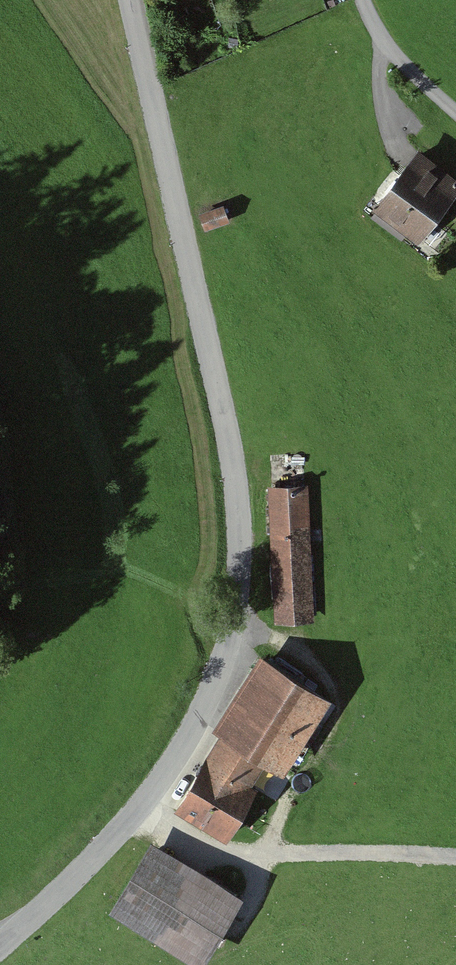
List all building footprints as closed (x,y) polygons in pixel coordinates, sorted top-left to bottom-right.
[(404,230),(412,237),(455,183),(417,153),(374,207),(368,215),(397,239),(404,230)] [(203,226),(223,219),(218,207),(199,214),(197,215),(202,227),(203,226)] [(306,610),(303,549),(300,487),(267,488),(270,551),(273,611),(306,610)] [(261,662),(201,762),(249,787),(251,784),(246,781),(261,757),(266,760),(273,764),(317,695),(262,661),(261,662)] [(249,787),(201,762),(175,807),(220,833),(249,787)] [(150,849),(143,861),(115,908),(193,954),(205,934),(228,896),(150,849)]
